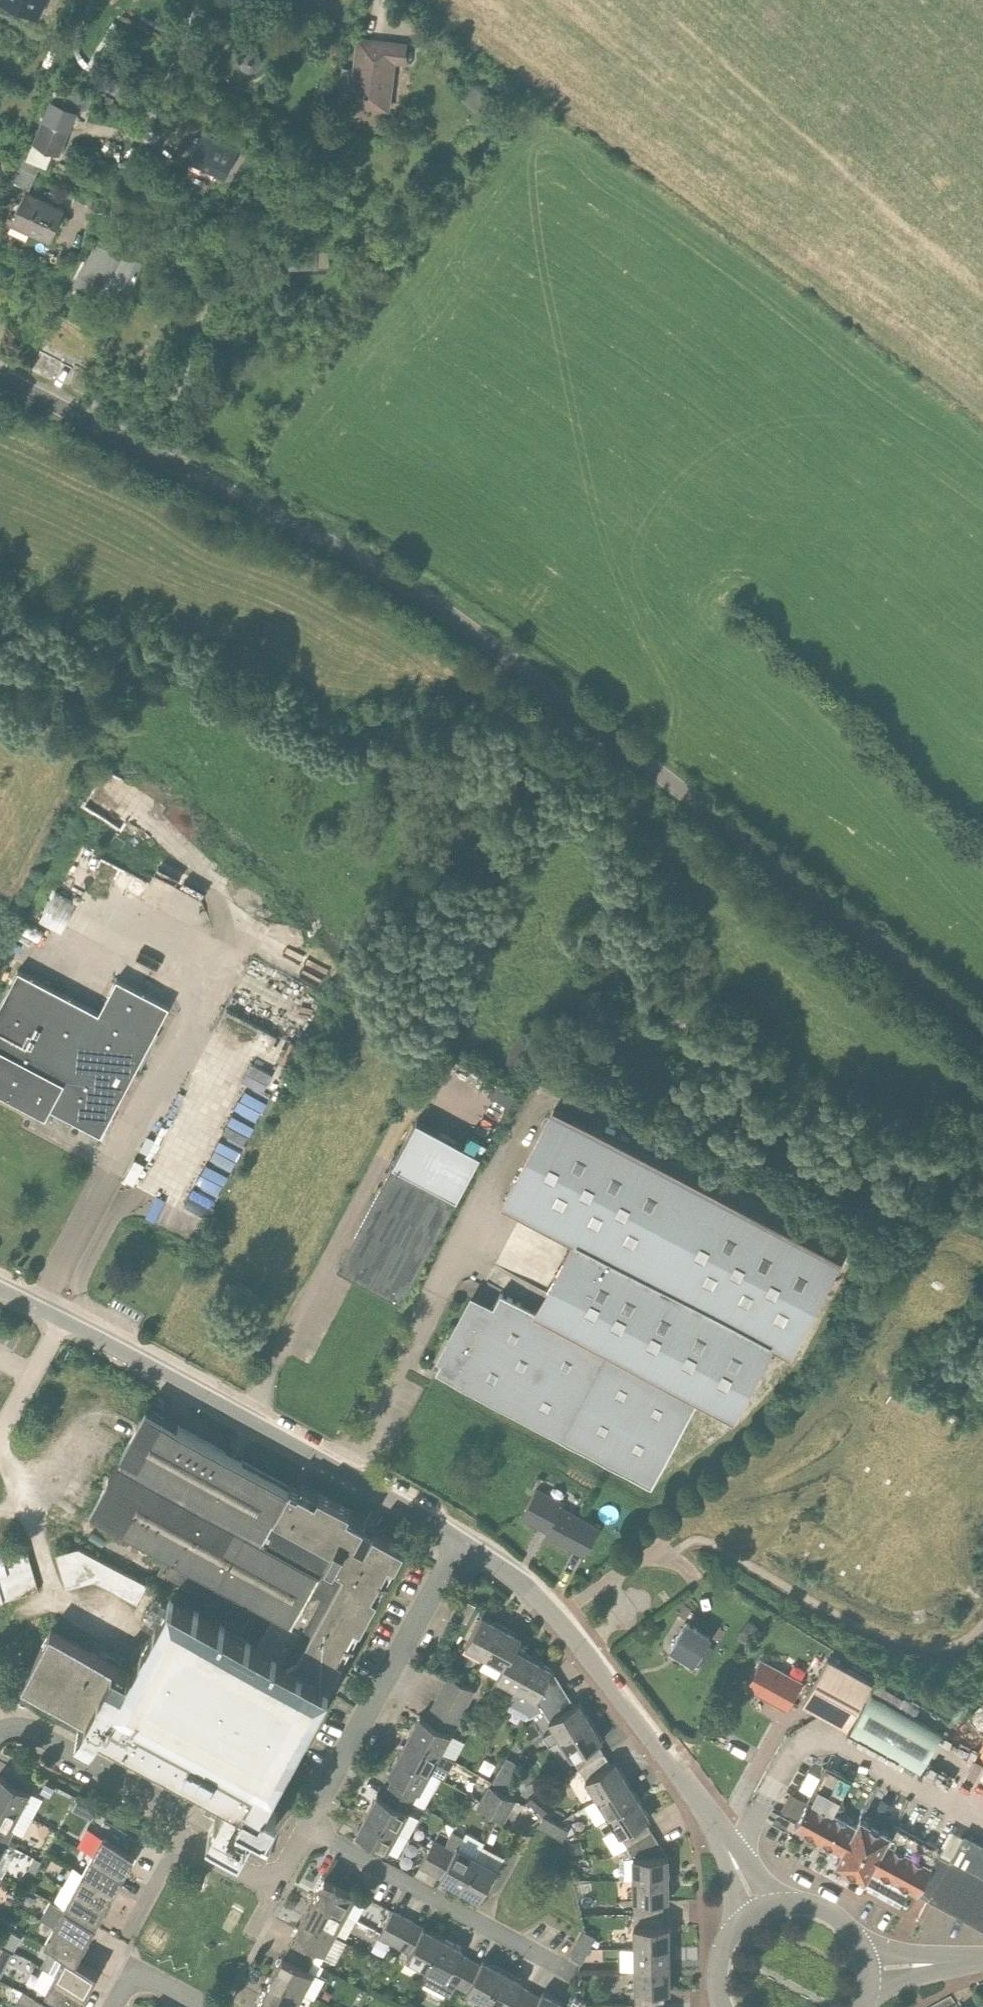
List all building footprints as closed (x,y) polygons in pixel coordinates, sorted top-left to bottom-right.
[(363,9),(360,28),(349,26),(345,48),(371,52),(369,64),(392,68),(397,19),(407,21),(409,4),(386,0),(369,0),(363,9)] [(70,101),(49,92),(40,113),(61,122),(70,101)] [(237,118),(207,103),(192,133),(213,143),(217,137),(225,141),(237,118)] [(42,139),(30,134),(19,159),(31,164),(42,139)] [(64,186),(29,171),(16,201),(51,216),(64,186)] [(143,241),(96,225),(75,264),(86,270),(92,261),(107,273),(110,268),(129,275),(143,241)] [(58,356),(35,345),(27,364),(49,375),(58,356)] [(89,889),(106,854),(87,844),(70,879),(89,889)] [(204,923),(214,901),(156,875),(146,896),(171,907),(170,908),(204,923)] [(55,890),(40,921),(61,932),(77,902),(55,890)] [(275,962),(320,985),(331,963),(286,940),(275,962)] [(19,968),(0,1004),(0,1091),(39,1112),(50,1109),(50,1107),(102,1134),(169,1005),(117,977),(99,1011),(19,968)] [(256,1063),(248,1080),(267,1089),(275,1071),(256,1063)] [(250,1090),(241,1108),(262,1119),(271,1101),(250,1090)] [(436,1373),(437,1374),(651,1487),(698,1397),(733,1415),(771,1342),(789,1351),(838,1259),(553,1109),(505,1202),(576,1239),(538,1312),(501,1293),(492,1310),(474,1301),(436,1373)] [(228,1134),(248,1145),(258,1125),(238,1115),(228,1134)] [(455,1197),(457,1198),(481,1153),(416,1120),(338,1270),(400,1303),(455,1197)] [(218,1160),(240,1165),(244,1147),(222,1141),(218,1160)] [(200,1187),(189,1203),(208,1216),(219,1200),(200,1187)] [(147,1409),(143,1416),(130,1439),(90,1510),(168,1552),(158,1571),(191,1589),(196,1581),(251,1611),(240,1633),(295,1662),(343,1570),(325,1558),(321,1567),(262,1534),(289,1487),(147,1409)] [(298,1491),(289,1487),(262,1534),(321,1567),(325,1558),(343,1570),(295,1662),(328,1680),(332,1673),(335,1674),(352,1643),(354,1644),(356,1642),(353,1640),(386,1579),(389,1581),(390,1579),(387,1577),(405,1546),(374,1529),(372,1533),(362,1528),(368,1518),(303,1482),(298,1491)] [(534,1488),(530,1498),(522,1516),(549,1528),(547,1535),(586,1553),(599,1525),(560,1507),(563,1500),(534,1488)] [(2,1550),(5,1561),(28,1554),(25,1543),(2,1550)] [(56,1554),(60,1566),(74,1562),(83,1559),(79,1547),(56,1554)] [(80,1584),(94,1580),(94,1555),(79,1547),(83,1559),(74,1562),(80,1584)] [(8,1572),(5,1561),(2,1550),(0,1551),(0,1574),(8,1572)] [(8,1572),(20,1568),(31,1565),(28,1554),(5,1561),(8,1572)] [(116,1566),(94,1555),(94,1580),(105,1586),(116,1566)] [(66,1588),(80,1584),(74,1562),(60,1566),(66,1588)] [(27,1593),(39,1590),(31,1565),(20,1568),(27,1593)] [(105,1586),(116,1592),(126,1572),(116,1566),(105,1586)] [(15,1597),(27,1593),(20,1568),(8,1572),(15,1597)] [(0,1588),(4,1600),(15,1597),(8,1572),(0,1574),(0,1587),(0,1588)] [(137,1578),(126,1572),(116,1592),(127,1597),(137,1578)] [(137,1603),(148,1583),(137,1578),(127,1597),(137,1603)] [(295,1662),(240,1633),(171,1596),(129,1672),(51,1629),(23,1681),(86,1716),(75,1734),(91,1743),(102,1724),(215,1786),(202,1809),(216,1817),(209,1832),(240,1849),(245,1841),(262,1851),(288,1804),(270,1794),(331,1681),(328,1680),(295,1662)] [(464,1600),(456,1616),(467,1622),(475,1606),(464,1600)] [(482,1614),(465,1645),(485,1657),(503,1625),(482,1614)] [(671,1647),(694,1661),(709,1636),(687,1622),(671,1647)] [(485,1657),(503,1667),(504,1667),(515,1647),(515,1648),(522,1636),(503,1625),(485,1657)] [(518,1688),(534,1658),(515,1648),(515,1647),(504,1667),(503,1667),(497,1677),(518,1688)] [(542,1708),(543,1710),(568,1694),(553,1669),(553,1668),(534,1658),(518,1688),(519,1689),(513,1700),(536,1712),(542,1708)] [(828,1658),(803,1704),(847,1728),(873,1682),(828,1658)] [(747,1687),(763,1696),(787,1709),(801,1682),(763,1660),(747,1687)] [(449,1675),(443,1687),(470,1701),(476,1690),(449,1675)] [(443,1687),(437,1697),(464,1712),(470,1701),(443,1687)] [(568,1694),(543,1710),(561,1739),(591,1720),(579,1701),(574,1704),(568,1694)] [(920,1771),(941,1733),(872,1694),(850,1732),(920,1771)] [(437,1697),(431,1707),(458,1722),(458,1723),(464,1712),(437,1697)] [(420,1716),(410,1734),(442,1751),(458,1722),(431,1708),(426,1718),(420,1716)] [(963,1746),(982,1756),(982,1754),(982,1711),(963,1746)] [(561,1739),(579,1768),(604,1753),(598,1743),(603,1740),(591,1720),(561,1739)] [(410,1734),(400,1753),(431,1770),(431,1771),(443,1777),(453,1759),(441,1752),(442,1751),(410,1734)] [(415,1800),(431,1771),(431,1770),(400,1753),(389,1774),(394,1777),(389,1786),(415,1800)] [(579,1768),(597,1797),(627,1778),(615,1760),(610,1763),(604,1753),(579,1768)] [(506,1790),(520,1764),(507,1756),(492,1783),(506,1790)] [(20,1810),(36,1780),(10,1766),(5,1776),(0,1774),(0,1799),(20,1810)] [(941,1851),(894,1826),(890,1832),(861,1816),(856,1825),(827,1810),(828,1809),(827,1809),(845,1776),(827,1766),(809,1799),(808,1799),(795,1825),(805,1831),(804,1831),(814,1836),(823,1841),(832,1846),(842,1851),(837,1860),(846,1865),(845,1866),(857,1872),(857,1871),(866,1876),(871,1867),(881,1872),(889,1877),(890,1877),(899,1882),(908,1887),(919,1893),(921,1888),(931,1894),(928,1898),(982,1928),(982,1874),(941,1851)] [(596,1823),(609,1815),(638,1797),(627,1778),(597,1797),(585,1804),(596,1823)] [(54,1787),(45,1783),(41,1792),(49,1797),(54,1787)] [(378,1794),(367,1814),(398,1831),(398,1830),(409,1836),(419,1818),(409,1812),(415,1800),(389,1786),(383,1797),(378,1794)] [(487,1794),(511,1808),(515,1800),(491,1786),(487,1794)] [(511,1808),(487,1794),(484,1799),(480,1807),(504,1821),(511,1808)] [(609,1815),(627,1844),(651,1829),(645,1820),(650,1817),(638,1797),(609,1815)] [(8,1842),(14,1831),(23,1836),(33,1817),(20,1810),(0,1799),(0,1838),(8,1842)] [(86,1811),(89,1806),(80,1800),(75,1810),(80,1813),(86,1811)] [(356,1834),(387,1851),(398,1831),(367,1814),(356,1834)] [(537,1826),(563,1840),(569,1829),(544,1815),(537,1826)] [(102,1837),(92,1854),(124,1872),(135,1853),(131,1851),(138,1837),(105,1819),(97,1834),(102,1837)] [(634,1855),(634,1878),(669,1878),(668,1856),(667,1856),(651,1829),(627,1844),(634,1855)] [(445,1845),(431,1871),(461,1887),(478,1856),(459,1846),(465,1836),(454,1830),(445,1845)] [(2,1877),(12,1859),(2,1853),(8,1842),(0,1838),(0,1876),(2,1877)] [(8,1842),(6,1846),(13,1850),(15,1846),(17,1843),(10,1839),(8,1842)] [(445,1845),(434,1839),(420,1865),(431,1871),(445,1845)] [(569,1856),(582,1854),(580,1841),(566,1844),(569,1856)] [(124,1872),(92,1854),(83,1871),(115,1889),(124,1872)] [(478,1856),(461,1887),(480,1898),(497,1867),(478,1856)] [(34,1874),(40,1861),(32,1858),(26,1870),(34,1874)] [(41,1864),(37,1870),(43,1873),(46,1867),(41,1864)] [(74,1889),(106,1906),(115,1889),(83,1871),(74,1889)] [(356,1894),(325,1877),(315,1897),(345,1914),(356,1894)] [(634,1878),(634,1913),(663,1913),(663,1901),(669,1901),(669,1878),(634,1878)] [(95,1925),(106,1906),(74,1889),(63,1908),(95,1925)] [(345,1914),(315,1897),(304,1916),(335,1933),(345,1914)] [(63,1908),(54,1926),(86,1943),(95,1925),(63,1908)] [(379,1936),(388,1941),(402,1915),(393,1910),(379,1936)] [(634,1913),(635,1947),(670,1947),(669,1925),(663,1925),(663,1913),(634,1913)] [(399,1947),(413,1921),(403,1915),(388,1941),(399,1947)] [(288,1946),(313,1960),(318,1950),(324,1953),(335,1933),(304,1916),(293,1936),(294,1936),(288,1946)] [(413,1921),(399,1947),(410,1953),(407,1957),(426,1968),(443,1937),(413,1921)] [(86,1943),(54,1926),(44,1944),(65,1955),(97,1973),(98,1971),(77,1960),(86,1943)] [(22,1937),(9,1930),(3,1943),(16,1949),(22,1937)] [(585,1930),(571,1956),(582,1962),(596,1937),(585,1930)] [(463,1948),(443,1937),(426,1968),(420,1979),(450,1996),(457,1984),(471,1959),(460,1953),(463,1948)] [(272,1976),(302,1993),(313,1972),(308,1970),(313,1960),(288,1946),(283,1956),(282,1956),(272,1976)] [(635,1947),(635,1969),(670,1969),(670,1947),(635,1947)] [(12,1954),(0,1948),(0,1976),(12,1954)] [(65,1955),(55,1973),(87,1991),(97,1973),(65,1955)] [(471,1959),(457,1984),(486,2000),(503,1969),(483,1959),(480,1964),(471,1959)] [(530,1991),(520,1985),(523,1980),(503,1969),(486,2000),(499,2006),(521,2006),(530,1991)] [(635,1969),(635,2003),(665,2003),(664,1991),(670,1991),(670,1969),(635,1969)] [(55,1973),(45,1993),(74,2006),(78,2006),(87,1991),(55,1973)] [(272,1976),(261,1995),(283,2006),(294,2006),(302,1993),(272,1976)] [(564,2002),(543,1991),(540,1996),(530,1991),(521,2006),(561,2006),(564,2002)] [(48,2006),(22,1992),(17,2002),(27,2006),(47,2006),(48,2006)] [(261,1995),(255,2006),(283,2006),(261,1995)] [(572,2004),(576,2006),(581,2000),(576,1997),(572,2004)]
